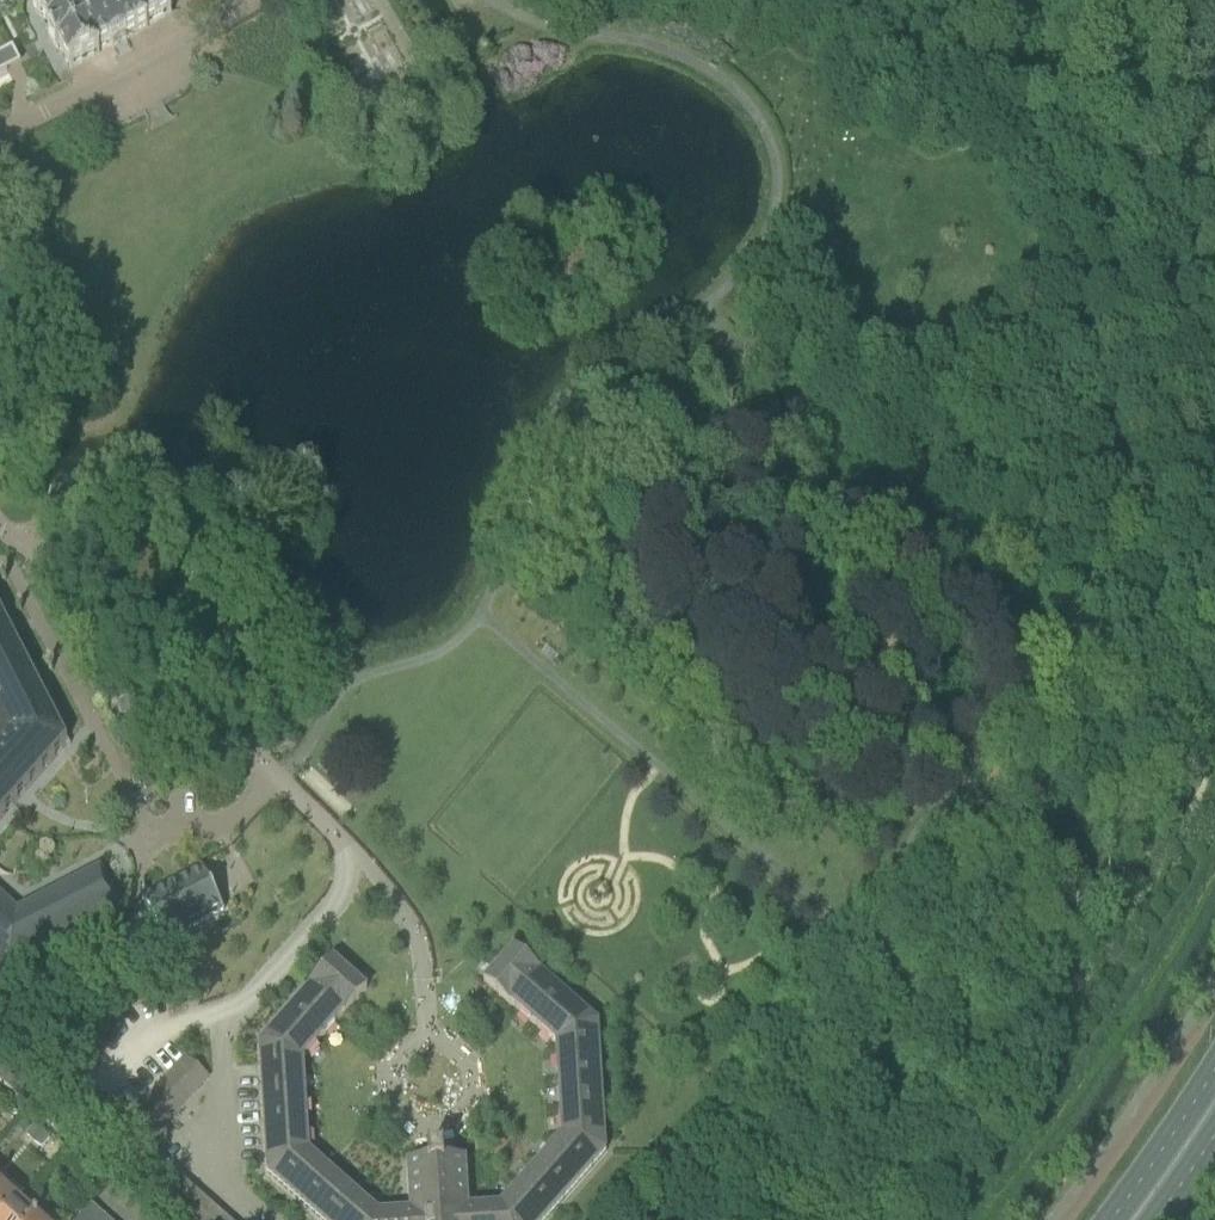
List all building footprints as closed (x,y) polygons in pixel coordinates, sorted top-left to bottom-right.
[(35,0),(34,2),(33,3),(32,4),(32,6),(32,7),(32,8),(32,10),(33,11),(34,12),(35,13),(36,14),(38,16),(41,16),(49,32),(46,33),(54,49),(57,47),(69,71),(99,55),(98,52),(135,33),(136,34),(147,28),(146,26),(171,13),(164,0),(36,0),(35,0)] [(13,54),(11,49),(0,55),(0,60),(13,54)] [(0,616),(0,814),(64,741),(0,616)] [(129,689),(111,698),(113,703),(118,713),(120,716),(138,707),(141,705),(132,687),(129,689)] [(99,867),(15,910),(0,897),(0,981),(6,987),(122,927),(113,909),(119,906),(99,867)] [(223,912),(209,885),(202,870),(142,901),(163,943),(223,912)] [(605,1153),(597,1024),(513,949),(483,983),(555,1045),(561,1137),(499,1207),(468,1209),(465,1165),(461,1161),(444,1162),(443,1152),(441,1152),(442,1153),(429,1154),(429,1153),(428,1153),(428,1163),(411,1164),(407,1169),(410,1212),(378,1214),(309,1153),(303,1060),(343,1015),(344,1016),(367,990),(333,960),(258,1045),(266,1173),(319,1219),(546,1219),(605,1153)] [(184,1057),(127,1122),(150,1142),(207,1077),(184,1057)] [(29,1108),(36,1100),(0,1068),(0,1082),(29,1108)] [(29,1108),(68,1143),(75,1135),(36,1100),(29,1108)] [(150,1142),(127,1122),(118,1133),(140,1153),(150,1142)] [(35,1128),(26,1138),(40,1151),(49,1141),(35,1128)] [(75,1135),(68,1143),(108,1178),(115,1170),(75,1135)] [(0,1189),(0,1219),(5,1219),(18,1205),(0,1189)] [(189,1219),(227,1219),(205,1201),(189,1219)] [(18,1205),(5,1219),(35,1219),(18,1205)] [(103,1217),(89,1205),(76,1219),(101,1219),(103,1217)]
